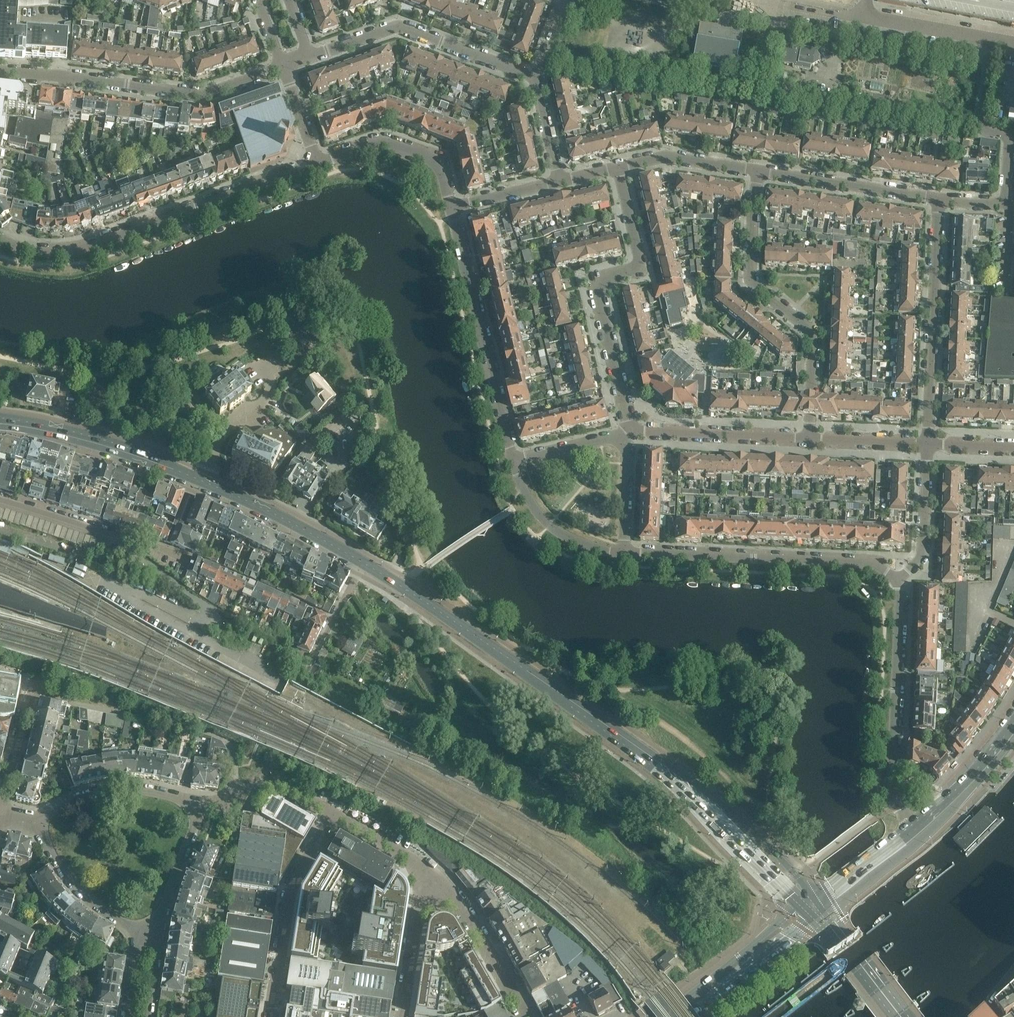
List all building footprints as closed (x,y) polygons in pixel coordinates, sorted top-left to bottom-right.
[(145,6),(150,7),(148,28),(157,29),(157,27),(158,25),(160,11),(161,0),(147,0),(145,6)] [(160,11),(167,8),(168,12),(177,8),(174,0),(161,0),(160,11)] [(177,8),(187,4),(185,0),(174,0),(177,8)] [(312,10),(330,3),(329,0),(308,0),(312,10)] [(348,12),(359,8),(356,0),(344,0),(348,12)] [(415,6),(425,10),(429,0),(417,0),(415,6)] [(425,10),(436,14),(441,0),(429,0),(425,10)] [(436,14),(446,18),(453,0),(447,0),(446,0),(441,0),(436,14)] [(446,18),(457,22),(463,6),(464,2),(460,0),(458,0),(457,0),(453,0),(446,18)] [(522,9),(541,16),(545,6),(531,0),(530,0),(528,6),(524,4),(524,7),(523,7),(522,9)] [(877,1),(890,4),(907,6),(1013,25),(1013,0),(878,0),(877,1)] [(330,3),(312,10),(316,21),(331,16),(328,9),(332,8),(330,3)] [(463,6),(457,22),(467,25),(474,6),(469,4),(467,8),(463,6)] [(15,59),(23,59),(25,57),(67,59),(68,33),(56,33),(56,31),(25,30),(25,32),(19,32),(20,20),(18,20),(19,6),(17,6),(0,5),(0,58),(15,59)] [(474,6),(467,25),(477,29),(483,14),(478,12),(479,8),(474,6)] [(520,19),(519,22),(537,28),(541,16),(522,9),(521,13),(524,15),(522,20),(520,19)] [(483,14),(477,29),(488,33),(495,14),(489,12),(488,16),(483,14)] [(316,21),(316,22),(319,32),(323,33),(338,28),(336,23),(344,20),(342,14),(333,16),(331,17),(331,16),(316,21)] [(495,14),(488,33),(497,37),(503,22),(501,21),(499,20),(500,16),(495,14)] [(516,30),(518,31),(534,37),(537,28),(519,22),(516,30)] [(701,23),(694,63),(736,70),(743,30),(701,23)] [(512,35),(511,39),(530,46),(534,37),(518,31),(516,36),(512,35)] [(247,36),(243,38),(250,57),(259,54),(254,38),(251,39),(250,39),(248,40),(247,36)] [(238,43),(234,45),(240,61),(250,57),(243,38),(237,40),(238,43)] [(782,38),(778,62),(793,65),(793,67),(811,70),(811,65),(813,66),(819,61),(820,56),(816,50),(805,47),(805,46),(803,42),(795,41),(782,38)] [(511,39),(510,42),(509,44),(513,46),(511,51),(526,57),(530,46),(511,39)] [(72,59),(83,61),(86,41),(80,40),(80,43),(77,43),(74,43),(72,59)] [(86,41),(83,61),(94,62),(96,46),(90,45),(91,41),(86,41)] [(96,46),(94,62),(105,64),(107,44),(102,43),(102,47),(96,46)] [(107,44),(105,64),(116,65),(118,49),(112,48),(112,44),(107,44)] [(226,44),(222,45),(228,65),(240,61),(234,45),(227,48),(226,44)] [(218,51),(213,53),(219,68),(228,65),(222,45),(216,47),(218,51)] [(118,49),(116,65),(127,67),(129,47),(124,46),(123,49),(118,49)] [(129,47),(127,67),(138,68),(140,52),(134,51),(134,47),(129,47)] [(389,48),(379,51),(386,70),(390,69),(389,65),(393,64),(393,63),(395,63),(389,48)] [(403,64),(407,66),(406,69),(411,71),(418,52),(408,48),(402,63),(403,64)] [(140,52),(138,68),(148,70),(151,49),(146,49),(145,53),(140,52)] [(151,49),(148,70),(160,71),(162,55),(156,54),(156,50),(151,49)] [(205,51),(201,53),(208,72),(219,68),(213,53),(207,55),(205,51)] [(386,70),(379,51),(369,55),(374,70),(379,69),(381,72),(386,70)] [(162,55),(160,71),(171,73),(173,52),(168,52),(167,55),(162,55)] [(173,52),(171,73),(181,74),(183,58),(181,58),(181,57),(178,57),(178,53),(173,52)] [(418,52),(411,71),(415,73),(417,69),(423,71),(428,56),(418,52)] [(197,58),(194,59),(194,60),(191,61),(197,76),(208,72),(201,53),(195,55),(197,58)] [(369,55),(358,59),(365,78),(370,76),(371,79),(377,77),(374,70),(369,55)] [(428,56),(423,71),(427,73),(426,77),(431,79),(439,60),(428,56)] [(358,59),(348,63),(353,78),(359,76),(360,80),(365,78),(358,59)] [(439,60),(431,79),(436,81),(437,77),(443,79),(449,64),(439,60)] [(348,63),(337,66),(344,86),(349,84),(348,80),(353,78),(348,63)] [(449,64),(443,79),(448,81),(447,85),(452,87),(459,67),(449,64)] [(344,86),(337,66),(327,70),(333,86),(338,84),(339,87),(344,86)] [(459,67),(452,87),(456,88),(458,85),(464,87),(470,72),(459,67)] [(327,70),(316,74),(323,93),(329,91),(328,87),(333,86),(327,70)] [(470,72),(464,87),(468,89),(467,92),(472,94),(480,75),(470,72)] [(312,93),(314,92),(314,93),(317,91),(319,95),(323,93),(316,74),(306,77),(312,93)] [(480,75),(472,94),(477,96),(479,92),(484,95),(490,79),(480,75)] [(552,80),(554,90),(575,86),(573,81),(570,82),(569,78),(568,78),(568,76),(552,80)] [(493,102),(500,83),(490,79),(484,95),(489,96),(488,100),(493,102)] [(500,83),(493,102),(498,104),(499,100),(503,102),(503,101),(505,102),(510,87),(500,83)] [(575,86),(554,90),(557,101),(573,97),(575,97),(578,96),(577,91),(576,91),(575,86)] [(10,139),(13,140),(18,117),(35,121),(36,110),(38,92),(37,91),(37,92),(13,89),(11,89),(11,88),(10,88),(9,89),(1,88),(2,87),(0,87),(0,137),(10,139)] [(279,87),(218,108),(220,115),(222,119),(282,98),(279,87)] [(38,92),(36,110),(35,121),(18,117),(13,140),(27,143),(48,148),(54,112),(57,94),(38,92)] [(57,94),(54,112),(48,148),(46,160),(44,172),(53,174),(60,175),(69,118),(70,115),(70,114),(73,96),(57,94)] [(73,96),(70,114),(70,115),(69,118),(81,120),(81,119),(81,115),(84,96),(84,97),(82,97),(82,95),(76,94),(75,96),(73,96)] [(84,96),(81,115),(81,119),(89,120),(89,118),(93,119),(93,117),(94,115),(96,98),(89,97),(88,96),(85,96),(84,96)] [(573,97),(557,101),(560,113),(576,109),(578,108),(575,97),(573,97)] [(96,98),(94,115),(93,117),(105,118),(105,116),(108,99),(108,100),(105,99),(104,98),(101,98),(100,99),(96,98)] [(105,116),(105,118),(105,121),(117,122),(117,118),(120,101),(113,100),(112,99),(109,98),(108,99),(105,116)] [(282,98),(222,119),(220,115),(219,115),(221,133),(237,128),(244,149),(233,153),(239,170),(248,166),(250,165),(251,168),(280,158),(280,157),(287,155),(284,148),(282,147),(286,139),(288,140),(295,137),(293,131),(294,129),(283,101),(282,98)] [(380,99),(367,104),(374,122),(386,117),(390,100),(386,99),(380,101),(380,99)] [(390,100),(386,117),(398,122),(405,104),(390,99),(390,100)] [(117,118),(117,122),(116,125),(121,126),(122,123),(129,124),(129,121),(130,119),(132,102),(132,103),(129,102),(128,101),(125,100),(124,102),(120,101),(117,118)] [(132,102),(130,119),(129,121),(136,122),(135,128),(140,129),(141,120),(144,104),(137,103),(135,102),(133,101),(132,102)] [(144,104),(141,120),(139,136),(143,136),(145,123),(152,124),(153,122),(155,105),(152,105),(151,104),(149,103),(148,104),(144,104)] [(153,122),(152,124),(152,128),(160,129),(159,138),(163,139),(165,123),(168,107),(160,106),(159,105),(157,104),(155,105),(153,122)] [(367,104),(356,108),(362,126),(374,122),(367,104)] [(405,104),(398,122),(410,126),(416,109),(405,104)] [(502,110),(505,120),(525,115),(523,105),(507,109),(502,110)] [(168,107),(165,123),(163,139),(162,143),(167,144),(168,138),(170,128),(178,129),(181,108),(178,108),(177,107),(173,106),(172,107),(168,107)] [(181,108),(178,129),(177,133),(188,134),(188,131),(188,130),(189,127),(192,110),(181,108)] [(203,111),(202,127),(203,127),(216,126),(214,109),(213,109),(211,108),(208,108),(207,110),(203,111)] [(356,108),(344,112),(350,130),(362,126),(356,108)] [(192,110),(189,127),(202,127),(203,111),(202,111),(202,110),(200,110),(198,109),(196,109),(194,110),(192,110)] [(416,109),(410,126),(421,131),(428,113),(416,109)] [(576,109),(560,113),(562,123),(582,118),(581,113),(577,114),(576,109)] [(344,112),(333,116),(339,134),(350,130),(344,112)] [(668,116),(665,132),(676,134),(680,113),(674,112),(673,116),(670,116),(668,116)] [(428,113),(421,131),(432,135),(439,117),(428,113)] [(680,113),(676,134),(687,135),(690,119),(684,118),(684,114),(680,113)] [(525,115),(505,120),(506,126),(511,124),(512,130),(528,126),(525,115)] [(333,116),(324,120),(324,121),(322,121),(328,138),(339,134),(333,116)] [(690,119),(687,135),(698,137),(701,117),(696,116),(695,120),(690,119)] [(439,117),(432,135),(444,139),(451,122),(439,117)] [(701,117),(698,137),(709,139),(712,123),(705,121),(706,117),(701,117)] [(582,118),(562,123),(565,134),(573,132),(575,131),(575,132),(580,131),(581,130),(580,124),(583,123),(582,118)] [(717,124),(712,123),(709,139),(720,141),(723,120),(717,119),(717,124)] [(723,120),(720,141),(730,142),(733,126),(731,126),(731,125),(727,125),(728,121),(723,120)] [(651,121),(646,122),(651,142),(662,140),(658,124),(655,125),(655,124),(652,125),(651,121)] [(451,122),(444,139),(456,144),(468,133),(463,131),(465,127),(451,122)] [(635,124),(636,129),(640,145),(651,142),(646,122),(641,124),(641,122),(635,124)] [(509,137),(510,142),(530,137),(528,126),(512,130),(513,135),(509,137)] [(613,128),(614,132),(618,150),(629,148),(624,128),(624,126),(613,128)] [(630,126),(624,128),(629,148),(640,145),(636,129),(631,130),(630,126)] [(736,132),(733,149),(745,150),(748,130),(742,129),(742,132),(738,132),(738,133),(736,132)] [(748,130),(745,150),(755,152),(758,135),(758,132),(753,131),(748,130)] [(487,131),(483,132),(481,133),(483,142),(490,140),(487,131)] [(614,132),(603,135),(607,153),(618,150),(614,132)] [(758,135),(755,152),(766,154),(769,133),(764,132),(763,136),(758,135)] [(468,133),(456,144),(459,156),(477,151),(474,139),(470,140),(468,133)] [(769,133),(766,154),(777,155),(780,139),(774,138),(774,134),(769,133)] [(597,134),(593,135),(597,155),(607,153),(603,135),(598,136),(597,134)] [(806,137),(803,153),(815,155),(818,135),(812,134),(812,137),(808,137),(806,137)] [(588,139),(581,140),(585,158),(597,155),(593,135),(587,137),(588,139)] [(818,135),(815,155),(825,157),(828,140),(822,139),(823,135),(818,135)] [(780,139),(777,155),(788,157),(791,137),(786,136),(785,140),(780,139)] [(6,150),(7,144),(9,144),(9,146),(26,149),(31,150),(33,145),(27,143),(13,140),(10,139),(4,138),(0,137),(0,149),(6,150)] [(114,139),(102,137),(101,145),(107,146),(113,147),(114,139)] [(530,137),(510,142),(512,147),(516,146),(517,152),(533,148),(530,137)] [(791,137),(788,157),(798,159),(801,142),(799,142),(796,141),(796,137),(791,137)] [(828,140),(825,157),(837,158),(840,138),(834,137),(833,141),(828,140)] [(840,138),(837,158),(848,160),(850,144),(845,143),(845,139),(840,138)] [(999,142),(981,139),(981,143),(991,144),(989,146),(990,146),(991,147),(999,147),(999,142)] [(581,140),(569,143),(567,144),(571,159),(574,161),(585,158),(581,140)] [(858,162),(861,141),(856,141),(855,144),(850,144),(848,160),(858,162)] [(861,141),(858,162),(869,163),(871,147),(870,147),(870,146),(866,146),(866,142),(861,141)] [(176,147),(175,154),(186,150),(186,145),(176,147)] [(514,158),(516,164),(536,159),(533,148),(517,152),(518,157),(514,158)] [(194,151),(195,152),(197,158),(206,182),(211,180),(213,181),(215,180),(216,178),(217,178),(209,157),(208,156),(202,157),(201,155),(199,149),(194,151)] [(874,154),(871,170),(882,171),(886,151),(880,150),(880,154),(876,153),(875,154),(874,154)] [(477,151),(459,156),(462,168),(480,164),(477,151)] [(886,151),(882,171),(894,173),(896,157),(890,156),(891,152),(886,151)] [(233,152),(222,156),(228,174),(232,172),(234,173),(238,172),(239,170),(233,153),(233,152)] [(224,175),(228,174),(222,156),(221,153),(209,157),(217,178),(218,177),(219,179),(223,177),(224,175)] [(18,165),(44,172),(46,160),(20,154),(18,165)] [(896,157),(894,173),(904,175),(907,155),(902,154),(902,157),(896,157)] [(907,155),(904,175),(916,177),(918,160),(912,159),(912,155),(907,155)] [(918,160),(916,177),(926,178),(929,158),(924,157),(923,161),(918,160)] [(197,158),(186,162),(194,186),(196,185),(197,186),(200,185),(201,184),(206,182),(197,158)] [(929,158),(926,178),(937,180),(940,163),(934,163),(934,159),(929,158)] [(536,159),(516,164),(517,168),(521,167),(522,171),(522,173),(538,169),(536,159)] [(192,187),(194,186),(186,162),(180,164),(178,160),(173,162),(175,167),(183,190),(187,188),(189,189),(192,188),(192,187)] [(940,163),(937,180),(948,182),(951,161),(945,160),(945,164),(940,163)] [(951,161),(948,182),(959,183),(961,167),(960,167),(960,166),(955,166),(956,162),(951,161)] [(979,166),(978,185),(982,185),(982,187),(987,187),(987,185),(990,185),(990,167),(990,163),(983,162),(983,166),(979,166)] [(480,164),(462,168),(465,179),(483,175),(480,164)] [(968,166),(967,184),(971,184),(971,186),(976,186),(976,184),(978,185),(979,166),(969,166),(968,166)] [(164,171),(172,194),(175,193),(177,194),(180,193),(181,191),(183,190),(175,167),(164,171)] [(143,170),(138,172),(149,202),(153,201),(155,202),(157,201),(158,199),(160,198),(152,176),(146,178),(145,176),(143,170)] [(6,198),(10,199),(11,194),(7,193),(7,192),(4,191),(5,187),(6,187),(8,180),(18,183),(20,175),(2,171),(1,175),(0,175),(0,196),(6,198)] [(164,171),(152,176),(160,198),(162,199),(165,198),(166,196),(172,194),(164,171)] [(53,174),(44,172),(43,178),(43,179),(43,183),(50,184),(50,178),(53,178),(53,174)] [(100,172),(95,174),(101,191),(106,189),(103,179),(100,172)] [(130,186),(131,188),(131,189),(137,206),(138,206),(140,207),(142,206),(143,204),(149,202),(138,172),(134,173),(137,182),(130,184),(130,186)] [(639,177),(641,188),(661,183),(660,179),(657,179),(655,174),(639,177)] [(483,175),(465,179),(467,190),(485,186),(484,183),(485,183),(483,175)] [(678,193),(682,194),(681,198),(686,198),(689,178),(678,177),(676,193),(678,193)] [(108,178),(103,179),(106,189),(111,188),(108,178)] [(689,178),(686,198),(691,199),(692,195),(698,196),(700,180),(689,178)] [(700,180),(698,196),(703,197),(703,201),(708,202),(711,182),(700,180)] [(78,182),(73,184),(78,198),(83,196),(78,182)] [(711,182),(708,202),(713,203),(714,199),(720,200),(722,183),(711,182)] [(661,183),(641,188),(644,199),(660,195),(659,190),(663,189),(661,183)] [(722,183),(720,200),(725,201),(724,205),(730,205),(733,185),(722,183)] [(733,185),(730,205),(735,206),(736,202),(740,203),(740,202),(741,203),(744,187),(733,185)] [(120,193),(121,195),(127,210),(132,208),(133,209),(136,208),(137,207),(137,206),(131,189),(130,186),(119,190),(120,193)] [(606,187),(596,189),(600,205),(608,203),(610,202),(606,187)] [(596,189),(584,192),(589,212),(589,214),(595,213),(594,210),(600,209),(600,205),(596,189)] [(108,194),(110,199),(115,214),(121,213),(122,213),(125,213),(125,211),(127,210),(121,195),(119,190),(108,194)] [(768,190),(765,206),(771,207),(771,208),(770,212),(776,212),(779,192),(768,190)] [(584,192),(573,194),(577,210),(583,209),(584,213),(589,212),(584,192)] [(779,192),(776,212),(781,213),(782,209),(787,210),(790,194),(779,192)] [(97,198),(99,203),(104,219),(105,218),(107,219),(109,218),(110,216),(115,214),(110,199),(108,194),(97,198)] [(573,194),(563,197),(568,217),(573,216),(572,212),(577,210),(573,194)] [(790,194),(787,210),(793,211),(792,215),(797,215),(800,195),(790,194)] [(660,195),(644,199),(646,209),(667,205),(665,200),(661,201),(660,195)] [(800,195),(797,215),(803,216),(803,213),(809,214),(812,197),(800,195)] [(2,228),(12,220),(27,226),(35,229),(39,208),(39,206),(14,200),(6,198),(0,196),(0,225),(2,228)] [(563,197),(552,199),(556,215),(562,214),(563,218),(568,217),(563,197)] [(812,197),(809,214),(815,215),(814,218),(819,219),(822,199),(812,197)] [(97,198),(85,202),(92,222),(94,222),(95,222),(98,222),(99,220),(100,220),(104,219),(99,203),(97,198)] [(552,199),(541,202),(546,222),(551,221),(550,217),(556,215),(552,199)] [(822,199),(819,219),(824,220),(825,216),(831,217),(834,200),(822,199)] [(73,204),(74,206),(81,226),(82,226),(84,227),(87,226),(88,224),(92,222),(85,202),(84,200),(73,204)] [(834,200),(831,217),(836,218),(836,222),(841,222),(844,202),(834,200)] [(541,202),(530,205),(534,221),(540,219),(541,223),(546,222),(541,202)] [(844,202),(841,222),(846,223),(847,220),(853,220),(855,207),(855,204),(844,202)] [(858,208),(857,208),(855,221),(861,222),(861,225),(866,226),(869,206),(858,204),(858,208)] [(530,205),(520,207),(525,227),(530,226),(529,222),(534,221),(530,205)] [(667,205),(646,209),(649,220),(665,216),(664,211),(668,210),(667,205)] [(70,208),(62,208),(64,229),(65,229),(66,230),(69,230),(70,229),(72,228),(81,226),(74,206),(70,208)] [(869,206),(866,226),(871,227),(872,223),(878,224),(881,208),(869,206)] [(520,207),(509,210),(513,226),(515,225),(515,226),(519,225),(520,228),(525,227),(520,207)] [(39,208),(35,229),(36,229),(37,229),(39,231),(41,231),(43,230),(52,230),(51,209),(50,209),(39,208)] [(58,208),(51,209),(52,230),(53,230),(54,231),(57,231),(58,230),(60,230),(64,229),(62,208),(58,208)] [(881,208),(878,224),(883,225),(883,229),(888,229),(891,209),(881,208)] [(891,209),(888,229),(893,230),(894,226),(900,228),(903,211),(891,209)] [(903,211),(900,228),(905,228),(904,232),(910,233),(913,213),(903,211)] [(913,213),(910,233),(914,234),(915,230),(921,231),(924,214),(913,213)] [(473,219),(476,230),(494,226),(491,216),(490,214),(473,219)] [(665,216),(649,220),(652,231),(672,226),(670,221),(667,222),(665,216)] [(955,229),(955,231),(979,232),(979,227),(974,227),(974,222),(973,222),(974,220),(956,219),(956,221),(954,221),(953,229),(955,229)] [(995,220),(987,220),(986,233),(994,233),(995,220)] [(714,229),(713,233),(734,234),(734,223),(728,223),(722,222),(718,222),(717,229),(714,229)] [(494,226),(476,230),(479,243),(480,242),(480,243),(498,238),(498,237),(497,238),(494,226)] [(672,226),(652,231),(654,241),(670,237),(669,232),(673,231),(672,226)] [(955,241),(955,242),(973,243),(989,243),(990,238),(979,237),(979,232),(955,231),(955,232),(953,232),(953,240),(955,241)] [(611,233),(606,234),(611,254),(622,252),(618,236),(616,236),(612,236),(611,233)] [(734,234),(713,233),(713,239),(717,239),(717,244),(733,245),(734,234)] [(602,239),(597,241),(601,257),(611,254),(606,234),(601,235),(602,239)] [(842,247),(845,247),(845,259),(857,260),(858,243),(850,242),(851,239),(834,236),(833,243),(843,243),(842,247)] [(670,237),(654,241),(657,253),(677,248),(676,243),(672,244),(670,237)] [(498,238),(480,243),(482,254),(501,249),(498,238)] [(590,238),(585,239),(590,259),(601,257),(597,241),(591,242),(590,238)] [(580,244),(576,246),(579,262),(590,259),(585,239),(579,240),(580,244)] [(954,251),(954,253),(973,253),(990,254),(991,250),(973,249),(973,243),(955,242),(955,243),(953,243),(952,251),(954,251)] [(568,243),(563,245),(568,265),(579,262),(576,246),(569,247),(568,243)] [(714,256),(716,257),(733,257),(733,245),(717,244),(715,244),(714,256)] [(559,249),(555,250),(555,251),(554,251),(557,267),(568,265),(563,245),(558,246),(559,249)] [(769,249),(767,249),(766,265),(777,266),(778,245),(773,245),(773,248),(769,248),(769,249)] [(778,245),(777,266),(789,266),(789,249),(783,249),(784,245),(778,245)] [(789,249),(789,266),(800,267),(801,246),(795,246),(795,250),(789,249)] [(801,246),(800,267),(811,267),(812,250),(805,250),(805,246),(801,246)] [(898,252),(898,257),(918,258),(919,247),(908,246),(902,246),(902,253),(898,252)] [(812,250),(811,267),(822,268),(823,247),(817,247),(817,251),(812,250)] [(823,247),(822,268),(832,268),(833,251),(831,251),(831,250),(827,250),(827,247),(823,247)] [(677,248),(657,253),(659,263),(676,259),(674,254),(678,253),(677,248)] [(501,249),(482,254),(485,265),(504,261),(501,249)] [(533,261),(530,249),(522,251),(525,263),(533,261)] [(954,262),(954,264),(972,264),(973,253),(954,253),(954,254),(952,254),(952,262),(954,262)] [(712,262),(712,267),(732,268),(733,257),(716,257),(716,262),(712,262)] [(918,258),(898,257),(897,263),(901,263),(901,269),(918,270),(918,258)] [(676,259),(659,263),(662,274),(682,269),(681,264),(684,264),(683,258),(676,259)] [(504,261),(485,265),(488,277),(506,273),(504,261)] [(953,273),(953,275),(972,275),(972,264),(954,264),(954,265),(952,265),(952,273),(953,273)] [(732,268),(712,267),(711,272),(715,272),(715,277),(715,278),(732,279),(732,268)] [(662,274),(664,285),(665,285),(681,281),(680,275),(683,274),(682,269),(662,274)] [(897,274),(897,280),(917,281),(918,270),(901,269),(901,275),(897,274)] [(541,280),(542,285),(562,280),(559,270),(543,274),(544,275),(543,275),(544,279),(541,280)] [(835,271),(834,282),(855,283),(855,278),(852,278),(852,274),(851,274),(851,272),(835,271)] [(506,273),(488,277),(491,289),(509,284),(506,273)] [(953,286),(956,286),(958,286),(958,287),(971,287),(972,275),(953,275),(953,276),(951,276),(951,284),(953,284),(953,286)] [(562,280),(542,285),(543,290),(547,290),(548,295),(564,291),(562,280)] [(664,285),(653,288),(656,299),(657,299),(660,298),(667,328),(670,327),(683,323),(681,311),(687,310),(684,296),(686,295),(683,280),(681,281),(665,285),(664,285)] [(917,281),(897,280),(896,285),(900,285),(900,292),(917,292),(917,281)] [(715,284),(714,301),(732,293),(731,292),(732,283),(716,282),(715,284)] [(834,282),(834,293),(851,294),(851,288),(855,288),(855,283),(834,282)] [(509,284),(491,289),(490,289),(493,301),(512,296),(509,284)] [(622,293),(625,303),(644,298),(644,294),(640,295),(639,289),(622,293)] [(564,291),(548,295),(546,295),(549,307),(551,306),(567,303),(564,291)] [(896,296),(896,302),(916,303),(917,292),(900,292),(900,296),(896,296)] [(732,293),(714,301),(729,314),(740,301),(733,295),(732,293)] [(834,293),(833,304),(854,305),(854,300),(850,300),(851,294),(834,293)] [(952,293),(952,305),(972,306),(973,301),(969,301),(969,296),(969,294),(952,293)] [(512,296),(493,301),(496,313),(514,308),(512,296)] [(991,303),(985,378),(1013,379),(1013,300),(992,297),(991,303)] [(644,298),(625,303),(628,314),(644,310),(642,305),(646,304),(646,302),(645,302),(644,298)] [(740,301),(729,314),(737,321),(739,319),(748,308),(740,301)] [(916,303),(896,302),(895,307),(899,307),(899,311),(899,313),(916,314),(916,303)] [(548,312),(550,318),(570,313),(567,303),(551,306),(552,311),(548,312)] [(833,304),(833,315),(850,316),(850,310),(854,310),(854,305),(833,304)] [(952,305),(951,315),(968,316),(968,311),(972,311),(972,306),(952,305)] [(760,315),(749,306),(748,308),(739,319),(750,328),(760,315)] [(514,308),(496,313),(499,323),(517,319),(514,308)] [(644,310),(628,314),(630,325),(650,320),(649,315),(645,316),(644,310)] [(570,313),(550,318),(551,322),(554,322),(555,326),(556,326),(556,327),(572,324),(570,313)] [(771,324),(760,315),(750,328),(761,337),(770,326),(771,324)] [(833,315),(832,326),(853,327),(853,322),(849,322),(850,316),(833,315)] [(951,315),(951,326),(972,327),(972,323),(968,322),(968,316),(951,315)] [(895,324),(894,329),(915,330),(916,319),(899,318),(899,320),(898,324),(895,324)] [(517,319),(499,323),(501,336),(502,336),(521,332),(521,331),(520,332),(517,319)] [(650,320),(630,325),(633,336),(649,332),(648,326),(651,325),(650,320)] [(562,335),(563,340),(583,335),(581,325),(565,329),(565,330),(566,335),(562,335)] [(761,337),(760,339),(769,347),(780,334),(770,326),(761,337)] [(832,326),(832,337),(849,338),(849,332),(853,332),(853,327),(832,326)] [(951,326),(950,337),(967,338),(967,333),(971,333),(972,327),(951,326)] [(740,336),(743,339),(750,330),(747,328),(740,336)] [(915,330),(894,329),(894,334),(898,335),(898,340),(915,341),(915,330)] [(521,332),(502,336),(505,347),(523,342),(521,332)] [(649,332),(633,336),(635,347),(655,342),(654,337),(650,338),(649,332)] [(780,334),(769,347),(780,356),(787,339),(785,338),(780,334)] [(583,335),(563,340),(565,346),(569,345),(570,350),(586,346),(583,335)] [(832,337),(831,348),(852,349),(852,344),(848,344),(849,338),(832,337)] [(950,337),(950,349),(970,350),(971,345),(967,345),(967,338),(950,337)] [(752,347),(743,339),(740,343),(749,350),(752,347)] [(787,339),(780,356),(795,357),(795,356),(797,356),(798,340),(789,340),(787,339)] [(894,346),(893,351),(914,352),(915,341),(898,340),(897,346),(894,346)] [(523,342),(505,347),(507,358),(526,354),(523,342)] [(655,342),(635,347),(638,357),(644,356),(654,353),(654,352),(654,351),(653,348),(657,347),(655,342)] [(567,357),(569,362),(588,357),(586,346),(570,350),(571,356),(567,357)] [(831,348),(831,359),(848,360),(848,354),(852,354),(852,349),(831,348)] [(950,349),(949,360),(966,361),(966,355),(970,355),(970,350),(950,349)] [(914,352),(893,351),(893,356),(897,357),(897,362),(914,363),(914,352)] [(645,359),(639,361),(646,391),(651,389),(667,403),(667,408),(683,409),(698,409),(698,394),(705,395),(705,376),(697,376),(672,355),(666,363),(662,359),(661,355),(655,356),(654,353),(644,356),(645,359)] [(526,354),(507,358),(510,370),(529,366),(526,354)] [(588,357),(569,362),(570,367),(571,372),(575,372),(591,368),(588,357)] [(831,359),(830,370),(851,371),(851,366),(847,366),(848,360),(831,359)] [(949,360),(949,371),(969,372),(970,367),(966,367),(966,361),(949,360)] [(207,393),(205,394),(205,395),(220,415),(228,409),(229,411),(244,400),(242,398),(251,392),(236,372),(240,369),(245,366),(241,361),(231,368),(232,370),(225,376),(221,371),(209,380),(212,384),(212,385),(213,386),(214,385),(215,386),(213,388),(207,393)] [(893,368),(892,373),(913,374),(914,363),(897,362),(897,368),(893,368)] [(529,366),(510,370),(513,382),(526,379),(532,378),(529,366)] [(572,378),(574,383),(594,379),(591,368),(575,372),(576,377),(572,378)] [(836,381),(841,382),(846,382),(846,379),(847,379),(847,376),(851,376),(851,371),(830,370),(830,381),(836,381)] [(949,371),(948,382),(965,383),(965,381),(965,377),(969,377),(969,372),(949,371)] [(913,374),(892,373),(892,378),(896,379),(896,382),(896,385),(901,385),(906,385),(912,385),(913,385),(913,374)] [(317,376),(309,382),(309,383),(310,385),(308,390),(306,396),(305,397),(316,401),(323,410),(335,400),(317,376)] [(507,383),(510,395),(528,391),(526,379),(513,382),(507,383)] [(594,379),(574,383),(575,388),(578,388),(580,394),(585,392),(589,391),(592,391),(592,390),(596,389),(594,379)] [(55,385),(31,380),(27,402),(51,406),(54,393),(59,394),(61,386),(55,385)] [(754,410),(760,410),(765,410),(766,390),(761,389),(761,393),(755,393),(754,410)] [(765,410),(770,410),(776,411),(777,394),(771,394),(771,390),(766,390),(765,410)] [(528,391),(510,395),(513,407),(517,407),(532,404),(528,391)] [(711,395),(710,410),(710,412),(721,412),(722,392),(720,392),(717,392),(717,395),(711,395)] [(722,392),(721,412),(732,413),(733,396),(727,396),(727,392),(722,392)] [(733,396),(732,413),(743,413),(743,403),(744,393),(739,392),(738,396),(733,396)] [(744,393),(743,403),(743,413),(748,413),(748,409),(754,410),(755,393),(744,393)] [(846,396),(845,414),(855,414),(856,393),(851,393),(851,396),(846,396)] [(856,393),(855,414),(866,415),(867,399),(867,397),(862,397),(862,394),(856,393)] [(776,411),(782,411),(782,415),(787,415),(788,394),(777,394),(776,411)] [(811,397),(799,397),(797,397),(797,396),(793,396),(793,395),(788,394),(787,415),(798,416),(810,416),(811,397)] [(830,398),(823,398),(811,397),(810,416),(822,417),(834,417),(835,396),(830,396),(830,398)] [(835,396),(834,417),(839,418),(839,414),(845,414),(846,396),(835,396)] [(941,403),(941,409),(947,409),(947,421),(958,421),(959,400),(954,400),(954,397),(943,396),(943,403),(941,403)] [(867,399),(866,415),(873,415),(873,419),(877,419),(877,399),(878,397),(867,397),(867,399)] [(878,397),(877,399),(877,419),(888,420),(889,402),(883,402),(883,398),(878,397)] [(889,402),(888,420),(899,420),(900,398),(895,398),(895,402),(889,402)] [(900,398),(899,420),(911,421),(912,404),(910,404),(910,401),(905,401),(905,399),(900,398)] [(959,400),(958,421),(969,422),(970,405),(964,404),(964,401),(959,400)] [(970,405),(969,422),(980,422),(981,402),(976,401),(975,405),(970,405)] [(597,403),(593,404),(597,423),(609,420),(605,402),(597,404),(597,403)] [(981,402),(980,422),(991,423),(992,406),(986,406),(986,402),(981,402)] [(992,406),(991,423),(1002,423),(1003,403),(998,402),(998,406),(992,406)] [(1002,423),(1013,424),(1013,408),(1013,407),(1008,407),(1008,403),(1003,403),(1002,423)] [(593,404),(579,407),(584,426),(597,423),(593,404)] [(526,406),(514,409),(515,415),(527,413),(526,406)] [(579,407),(567,410),(572,429),(584,426),(579,407)] [(567,410),(554,413),(559,432),(572,429),(567,410)] [(554,413),(542,416),(546,435),(559,432),(554,413)] [(542,416),(529,419),(533,438),(546,435),(542,416)] [(519,423),(517,423),(521,441),(533,438),(529,419),(528,417),(523,418),(524,421),(519,422),(519,423)] [(302,422),(292,429),(301,441),(311,433),(302,422)] [(273,473),(296,445),(286,438),(287,436),(276,433),(275,431),(264,433),(262,430),(254,435),(254,437),(251,437),(251,435),(244,429),(241,437),(240,437),(231,455),(271,473),(271,472),(273,473)] [(0,450),(0,461),(3,462),(0,473),(0,487),(2,488),(4,482),(11,460),(17,441),(6,437),(3,439),(0,450)] [(17,441),(11,460),(4,482),(11,484),(16,466),(22,468),(23,464),(23,463),(23,464),(29,444),(28,443),(29,442),(26,442),(22,441),(21,442),(17,441)] [(23,463),(23,464),(31,467),(30,470),(35,472),(37,468),(43,447),(42,446),(29,442),(28,443),(29,444),(23,464),(23,463)] [(306,447),(296,463),(283,483),(292,489),(293,487),(299,491),(313,467),(320,454),(309,446),(306,447)] [(37,468),(35,472),(45,475),(44,476),(53,479),(54,473),(61,452),(43,447),(37,468)] [(645,450),(644,463),(664,464),(667,464),(667,459),(664,459),(664,454),(663,454),(664,451),(645,450)] [(61,452),(54,473),(53,479),(65,482),(67,477),(68,477),(69,473),(74,456),(75,457),(75,456),(62,452),(61,452)] [(69,473),(68,477),(67,483),(71,484),(74,475),(78,476),(83,458),(75,456),(75,457),(74,456),(69,473)] [(723,458),(723,475),(722,482),(735,482),(735,475),(736,457),(723,456),(723,458)] [(678,469),(678,473),(684,474),(684,477),(690,477),(690,457),(679,457),(679,459),(679,460),(679,464),(678,469)] [(690,457),(690,477),(695,478),(695,474),(700,474),(701,457),(690,457)] [(701,457),(700,474),(707,474),(706,478),(711,478),(712,458),(701,457)] [(736,457),(735,475),(742,476),(743,476),(747,476),(748,457),(736,457)] [(748,457),(747,476),(755,477),(755,483),(760,483),(760,477),(759,477),(760,458),(748,457)] [(83,458),(78,476),(83,477),(80,487),(85,488),(85,486),(86,481),(87,478),(92,461),(83,458)] [(712,458),(711,478),(717,479),(717,475),(723,475),(723,458),(712,458)] [(759,477),(760,477),(766,477),(771,477),(772,459),(760,458),(759,477)] [(772,459),(771,477),(783,478),(784,459),(780,459),(779,458),(776,458),(774,459),(772,459)] [(784,459),(783,478),(795,479),(796,460),(784,459)] [(796,460),(795,479),(806,479),(807,460),(796,460)] [(807,460),(806,479),(810,479),(811,479),(818,479),(819,461),(807,460)] [(92,461),(87,478),(86,481),(90,482),(89,487),(85,486),(85,488),(94,490),(94,489),(96,481),(101,464),(92,461)] [(819,461),(818,479),(830,480),(831,463),(831,461),(819,461)] [(101,464),(96,481),(94,489),(101,490),(102,487),(109,490),(110,487),(116,468),(102,463),(101,464)] [(644,463),(644,476),(663,477),(664,464),(644,463)] [(831,463),(830,480),(835,480),(835,484),(841,484),(842,464),(831,463)] [(842,464),(841,484),(846,485),(846,480),(852,481),(852,464),(842,464)] [(852,464),(852,481),(857,481),(857,485),(863,485),(864,465),(852,464)] [(864,465),(863,485),(868,485),(868,482),(874,482),(875,467),(874,465),(864,465)] [(888,472),(888,477),(908,478),(909,467),(892,466),(892,468),(891,472),(888,472)] [(313,467),(299,491),(304,495),(304,496),(312,501),(324,481),(327,477),(328,476),(332,474),(331,472),(323,467),(320,472),(313,467)] [(116,468),(110,487),(109,490),(109,491),(108,496),(100,518),(103,520),(103,519),(110,498),(111,498),(112,497),(113,492),(114,490),(119,492),(120,490),(126,472),(116,468)] [(944,468),(944,479),(965,480),(965,474),(961,474),(961,472),(961,469),(944,468)] [(978,481),(977,487),(984,487),(984,491),(989,491),(990,470),(978,470),(978,472),(978,475),(978,481)] [(990,470),(989,491),(994,491),(994,487),(1000,488),(1001,471),(990,470)] [(1001,471),(1000,488),(1006,488),(1005,492),(1011,492),(1012,471),(1001,471)] [(126,472),(120,490),(119,492),(125,494),(125,495),(128,497),(129,493),(130,494),(132,487),(135,475),(126,472)] [(644,476),(643,489),(663,490),(663,477),(644,476)] [(908,478),(888,477),(887,482),(891,483),(891,489),(908,490),(908,478)] [(944,479),(943,491),(960,491),(960,486),(964,486),(965,480),(944,479)] [(11,484),(4,482),(2,488),(9,490),(11,484)] [(32,485),(25,483),(21,494),(28,496),(32,485)] [(29,495),(45,500),(49,487),(33,483),(29,495)] [(155,495),(153,502),(152,505),(158,507),(156,516),(161,518),(166,506),(172,488),(159,483),(155,495)] [(46,501),(51,503),(60,506),(64,491),(64,490),(56,488),(56,487),(54,486),(53,488),(51,488),(50,494),(48,494),(46,501)] [(79,489),(73,510),(80,512),(84,497),(80,496),(82,487),(80,487),(79,489)] [(127,499),(127,501),(127,503),(134,505),(135,503),(139,490),(132,487),(130,494),(129,493),(128,497),(127,499)] [(71,493),(66,508),(73,510),(79,489),(77,488),(75,494),(71,493)] [(166,506),(165,508),(161,518),(168,521),(170,514),(176,516),(177,513),(185,494),(172,488),(166,506)] [(91,499),(86,514),(93,516),(100,493),(101,490),(94,489),(94,490),(94,491),(96,492),(94,500),(94,499),(91,499)] [(643,489),(643,502),(662,502),(663,490),(643,489)] [(887,494),(887,499),(907,500),(908,490),(891,489),(891,494),(887,494)] [(139,490),(135,503),(134,505),(142,508),(143,505),(147,493),(139,490)] [(341,520),(349,525),(362,505),(366,500),(364,498),(359,503),(354,500),(357,497),(346,490),(344,494),(337,490),(327,504),(335,509),(334,510),(335,511),(334,513),(341,518),(341,520)] [(64,491),(60,506),(66,508),(71,493),(64,491)] [(943,491),(943,502),(964,502),(964,497),(960,497),(960,491),(943,491)] [(84,497),(80,512),(86,514),(91,499),(92,494),(90,493),(89,498),(84,497)] [(100,493),(93,516),(100,518),(108,496),(100,493)] [(147,493),(143,505),(143,506),(142,508),(150,511),(151,508),(153,502),(155,495),(147,493)] [(186,523),(196,498),(185,494),(175,519),(186,523)] [(371,496),(366,501),(369,504),(375,499),(371,496)] [(110,498),(103,519),(103,520),(112,523),(116,508),(116,499),(112,497),(111,498),(110,498)] [(186,523),(189,525),(188,528),(203,534),(206,526),(214,506),(215,506),(196,498),(186,523)] [(907,500),(887,499),(886,504),(890,505),(890,511),(894,511),(899,511),(905,512),(905,511),(907,511),(907,500)] [(116,508),(112,523),(119,525),(126,503),(123,502),(120,509),(116,508)] [(643,502),(642,514),(661,515),(662,502),(643,502)] [(943,502),(942,513),(959,514),(959,511),(960,511),(960,508),(963,508),(964,502),(943,502)] [(126,503),(119,525),(127,528),(131,513),(128,512),(131,505),(126,503)] [(362,505),(349,525),(357,530),(358,530),(376,542),(386,527),(377,521),(377,520),(369,514),(371,511),(362,505)] [(214,506),(206,526),(203,534),(202,536),(208,539),(211,531),(216,533),(217,530),(225,511),(214,506)] [(131,513),(127,528),(134,531),(142,508),(138,507),(135,515),(131,513)] [(142,508),(134,531),(143,533),(148,519),(143,517),(145,510),(142,508)] [(3,520),(9,522),(12,511),(6,509),(3,520)] [(9,522),(15,524),(18,513),(12,511),(9,522)] [(217,530),(216,533),(215,536),(216,536),(219,531),(221,532),(220,534),(228,536),(228,534),(229,533),(236,515),(225,511),(217,530)] [(15,524),(20,526),(24,514),(18,513),(15,524)] [(20,526),(26,527),(30,516),(24,514),(20,526)] [(149,514),(148,519),(143,533),(151,536),(157,522),(159,517),(149,514)] [(642,514),(642,527),(661,528),(661,515),(642,514)] [(229,533),(228,534),(228,536),(227,538),(232,541),(224,559),(226,560),(225,564),(229,566),(247,521),(236,515),(229,533)] [(26,528),(32,529),(36,518),(30,516),(26,527),(26,528)] [(945,516),(945,527),(965,528),(966,523),(962,523),(962,518),(962,517),(945,516)] [(157,522),(151,536),(159,539),(164,525),(166,520),(159,517),(157,522)] [(701,517),(701,524),(701,537),(713,537),(714,518),(701,517)] [(32,529),(38,531),(41,520),(36,518),(32,529)] [(714,518),(713,537),(726,538),(727,519),(714,518)] [(727,519),(726,538),(738,538),(739,519),(727,519)] [(739,519),(738,538),(748,539),(749,520),(739,519)] [(38,531),(43,533),(47,522),(41,520),(38,531)] [(164,525),(159,539),(166,542),(167,541),(172,528),(174,524),(166,520),(164,525)] [(749,520),(748,539),(760,540),(761,520),(749,520)] [(761,520),(760,540),(773,540),(774,521),(761,520)] [(257,526),(247,521),(229,566),(232,568),(236,564),(244,546),(248,549),(250,545),(257,526)] [(774,521),(773,540),(785,541),(786,521),(774,521)] [(786,521),(785,541),(797,541),(798,541),(798,522),(786,521)] [(43,533),(49,535),(53,523),(47,522),(43,533)] [(798,522),(798,541),(809,541),(810,522),(798,522)] [(810,522),(809,541),(821,542),(822,523),(810,522)] [(49,535),(55,537),(58,525),(53,523),(49,535)] [(676,523),(676,533),(676,541),(688,542),(689,523),(676,523)] [(689,523),(688,542),(701,542),(701,537),(701,524),(689,523)] [(822,523),(821,542),(833,542),(834,524),(822,523)] [(834,524),(833,542),(845,543),(846,524),(834,524)] [(846,524),(845,543),(857,544),(858,525),(846,524)] [(55,537),(60,539),(64,527),(58,525),(55,537)] [(858,525),(857,544),(869,544),(870,525),(858,525)] [(870,525),(869,544),(880,545),(881,526),(870,525)] [(177,526),(170,542),(171,543),(171,544),(183,548),(195,553),(196,551),(198,547),(202,537),(190,532),(191,532),(177,526)] [(257,526),(250,545),(248,549),(254,551),(244,575),(250,577),(261,550),(268,531),(257,526)] [(881,526),(880,545),(880,546),(893,546),(893,527),(882,527),(882,526),(881,526)] [(65,540),(69,529),(64,527),(60,539),(65,540)] [(642,527),(641,540),(659,541),(660,537),(661,528),(642,527)] [(893,527),(893,546),(905,547),(906,529),(905,528),(893,527)] [(945,527),(944,538),(961,539),(961,533),(965,533),(965,528),(945,527)] [(71,542),(75,531),(69,529),(65,540),(71,542)] [(77,544),(81,533),(75,531),(71,542),(77,544)] [(268,531),(261,550),(250,577),(256,580),(265,557),(270,559),(273,554),(280,537),(268,531)] [(83,546),(86,535),(81,533),(77,544),(83,546)] [(88,548),(92,536),(86,535),(83,546),(88,548)] [(94,550),(98,538),(92,536),(88,548),(94,550)] [(280,537),(270,559),(268,565),(276,568),(280,558),(287,541),(280,537)] [(944,538),(944,549),(964,550),(965,545),(961,545),(961,539),(944,538)] [(280,558),(276,568),(280,570),(283,564),(287,566),(289,562),(295,545),(287,541),(280,558)] [(295,545),(289,562),(287,566),(290,568),(288,574),(292,576),(296,566),(303,549),(295,545)] [(303,549),(296,566),(292,576),(296,578),(298,574),(302,576),(311,554),(303,549)] [(944,549),(943,560),(960,561),(960,555),(964,555),(964,550),(944,549)] [(218,559),(208,554),(206,558),(217,563),(218,559)] [(302,576),(301,579),(312,583),(321,559),(311,554),(302,576)] [(83,564),(59,556),(55,568),(79,576),(83,564)] [(185,578),(195,582),(197,576),(203,560),(194,556),(188,572),(185,578)] [(321,559),(312,583),(324,587),(324,586),(332,565),(321,559)] [(203,560),(203,561),(195,582),(197,583),(199,578),(206,582),(213,565),(203,560)] [(943,560),(943,572),(963,572),(964,567),(960,567),(960,561),(943,560)] [(221,569),(213,565),(206,582),(205,584),(208,585),(211,580),(216,582),(221,570),(221,569)] [(338,574),(341,570),(332,565),(324,586),(324,587),(322,591),(328,594),(326,598),(328,599),(334,588),(333,588),(336,581),(335,581),(338,575),(338,574)] [(215,583),(211,592),(210,594),(219,597),(221,594),(216,592),(220,585),(224,587),(230,572),(221,568),(221,569),(221,570),(215,583)] [(339,594),(350,574),(341,570),(338,574),(338,575),(335,581),(336,581),(333,588),(334,588),(328,599),(325,606),(331,609),(339,594)] [(224,587),(221,594),(220,595),(225,597),(229,589),(233,591),(239,576),(230,572),(224,587)] [(943,572),(942,582),(957,583),(959,583),(959,581),(960,578),(963,577),(963,572),(943,572)] [(1007,580),(1004,586),(1013,590),(1013,577),(1009,575),(1007,580)] [(239,576),(233,591),(230,599),(234,601),(237,595),(237,594),(237,593),(242,595),(248,580),(239,576)] [(248,580),(242,595),(238,604),(243,606),(245,603),(248,604),(257,584),(248,580)] [(257,584),(248,604),(247,608),(253,611),(257,602),(260,603),(266,588),(257,584)] [(999,598),(1011,602),(1013,597),(1012,596),(1013,592),(1013,590),(1004,586),(999,598)] [(263,604),(259,613),(264,615),(274,591),(266,588),(260,603),(263,604)] [(922,588),(921,599),(940,600),(940,588),(922,588)] [(274,591),(264,615),(268,616),(272,608),(276,610),(282,595),(274,591)] [(304,601),(306,596),(296,591),(294,597),(304,601)] [(224,597),(220,595),(216,603),(221,605),(224,597)] [(282,595),(276,610),(280,612),(277,620),(281,621),(291,599),(282,595)] [(316,607),(318,602),(318,601),(306,596),(304,601),(316,607)] [(999,598),(997,603),(1002,605),(1008,608),(1011,602),(999,598)] [(291,599),(281,621),(286,623),(289,616),(292,618),(299,602),(291,599)] [(921,599),(921,611),(939,612),(940,600),(921,599)] [(299,602),(292,618),(296,619),(293,627),(298,629),(299,627),(301,624),(303,620),(308,607),(308,606),(299,602)] [(303,620),(309,623),(310,622),(323,628),(328,616),(314,610),(308,607),(303,620)] [(921,611),(920,625),(939,625),(939,612),(921,611)] [(258,629),(261,622),(256,620),(253,626),(258,629)] [(307,627),(305,632),(318,637),(323,628),(310,622),(309,623),(303,620),(301,624),(307,627)] [(920,625),(919,637),(938,637),(939,625),(920,625)] [(301,640),(314,646),(318,637),(305,632),(303,636),(297,633),(295,638),(301,640)] [(352,636),(345,647),(353,652),(356,653),(363,642),(352,636)] [(919,637),(919,649),(938,650),(938,637),(919,637)] [(301,640),(295,638),(291,647),(297,649),(297,650),(310,655),(314,646),(301,640)] [(919,649),(918,662),(937,663),(938,650),(919,649)] [(1001,658),(1013,665),(1013,653),(1006,649),(1001,658)] [(968,654),(966,663),(974,664),(975,655),(968,654)] [(317,661),(310,658),(306,667),(312,670),(312,669),(315,664),(317,661)] [(995,668),(1011,677),(1012,676),(1013,676),(1013,675),(1013,665),(1001,658),(998,663),(995,668)] [(937,663),(918,662),(918,672),(920,672),(920,675),(937,676),(937,663)] [(315,664),(312,669),(320,673),(323,668),(315,664)] [(992,666),(986,675),(987,675),(990,677),(1006,687),(1007,686),(1010,681),(1009,681),(1011,677),(995,668),(992,666)] [(916,686),(916,689),(917,691),(917,692),(938,693),(938,681),(947,681),(947,676),(937,676),(920,675),(918,675),(918,679),(917,679),(917,685),(916,686)] [(988,681),(985,686),(984,687),(998,696),(999,695),(1000,696),(1001,695),(1002,696),(1004,691),(1006,687),(990,677),(988,681)] [(0,718),(6,718),(12,718),(14,717),(20,686),(0,683),(0,718)] [(977,699),(976,700),(991,710),(994,706),(995,706),(998,702),(997,701),(998,700),(997,699),(983,690),(982,690),(979,695),(977,699)] [(915,697),(917,699),(916,704),(919,704),(919,705),(934,706),(934,705),(943,705),(944,701),(942,701),(942,700),(937,700),(938,693),(917,692),(917,693),(915,694),(915,697)] [(405,706),(382,694),(378,703),(401,715),(405,706)] [(972,705),(969,709),(984,720),(987,716),(988,716),(991,712),(991,711),(991,710),(976,700),(975,699),(971,704),(972,705)] [(41,701),(37,714),(59,718),(62,718),(64,718),(66,708),(67,708),(67,706),(41,701)] [(916,717),(916,719),(936,719),(936,707),(916,707),(916,712),(915,713),(914,716),(916,717)] [(81,711),(80,711),(80,720),(88,721),(87,710),(81,709),(81,711)] [(964,714),(962,718),(976,730),(980,725),(981,726),(984,721),(983,721),(984,720),(969,709),(968,709),(964,714)] [(101,712),(87,710),(88,721),(88,722),(101,724),(103,713),(101,712)] [(950,710),(948,710),(947,716),(941,715),(941,719),(947,720),(949,720),(950,710)] [(37,714),(34,727),(56,730),(57,727),(59,727),(62,718),(59,718),(37,714)] [(123,728),(125,718),(125,717),(107,714),(105,725),(123,728)] [(957,723),(954,727),(956,729),(971,742),(972,741),(969,738),(972,734),(973,735),(976,731),(976,730),(962,718),(961,717),(956,722),(957,723)] [(926,731),(930,731),(935,731),(936,719),(916,719),(916,721),(914,722),(914,725),(915,727),(915,731),(926,731)] [(7,736),(11,722),(0,720),(0,735),(7,736)] [(34,727),(31,739),(53,743),(56,730),(34,727)] [(945,733),(946,734),(964,751),(971,742),(956,729),(952,734),(947,729),(945,733)] [(88,733),(77,731),(76,737),(78,738),(76,752),(88,754),(88,733)] [(958,754),(960,755),(964,751),(946,734),(944,741),(947,743),(958,754)] [(221,741),(212,738),(208,758),(213,759),(215,748),(227,750),(221,741)] [(31,739),(28,751),(50,755),(53,743),(31,739)] [(138,756),(136,777),(148,778),(153,760),(153,758),(154,752),(143,751),(145,745),(140,743),(137,756),(138,756)] [(909,746),(908,765),(920,766),(921,766),(921,765),(922,747),(922,746),(911,745),(911,746),(909,746)] [(67,747),(66,759),(72,760),(74,748),(67,747)] [(922,747),(921,765),(921,766),(923,767),(924,768),(927,769),(928,769),(929,770),(942,755),(922,747)] [(102,754),(102,758),(105,779),(117,777),(117,757),(118,756),(119,749),(102,752),(102,754)] [(167,760),(161,780),(179,785),(180,783),(181,783),(188,763),(187,763),(191,752),(187,750),(184,758),(168,756),(167,759),(167,760)] [(28,751),(24,764),(43,769),(46,768),(47,768),(50,755),(28,751)] [(88,754),(88,760),(88,761),(93,781),(105,779),(102,758),(102,754),(102,752),(95,753),(94,752),(93,752),(92,752),(91,752),(90,753),(90,754),(88,754)] [(117,757),(117,777),(136,777),(138,756),(137,756),(136,756),(136,752),(127,752),(128,756),(118,756),(117,757)] [(153,760),(148,778),(161,780),(167,760),(167,759),(168,755),(155,752),(153,758),(153,760)] [(942,755),(929,770),(930,770),(939,778),(952,764),(950,762),(951,762),(947,758),(949,756),(945,752),(942,755)] [(66,765),(73,785),(74,784),(75,787),(93,782),(93,781),(88,761),(88,760),(88,758),(78,760),(78,763),(66,765)] [(25,765),(21,779),(39,783),(42,783),(46,768),(43,769),(24,764),(25,765)] [(207,769),(205,788),(218,790),(219,780),(220,779),(221,773),(220,772),(221,768),(208,766),(207,769)] [(193,767),(191,785),(192,785),(191,788),(204,790),(205,788),(207,769),(193,767)] [(65,788),(66,790),(73,787),(72,785),(67,775),(61,778),(65,788)] [(39,783),(21,779),(16,800),(33,804),(35,804),(37,804),(39,803),(40,802),(41,800),(41,798),(41,796),(39,795),(42,786),(43,786),(43,783),(42,783),(39,783)] [(272,795),(260,816),(272,823),(286,831),(303,841),(316,820),(307,815),(307,816),(284,803),(284,802),(272,795)] [(970,816),(957,829),(961,833),(954,840),(965,851),(997,820),(986,809),(974,821),(970,816)] [(243,813),(235,869),(228,912),(255,916),(254,921),(227,917),(218,976),(263,983),(270,939),(279,876),(283,877),(303,841),(286,831),(286,835),(259,831),(259,828),(253,825),(254,815),(243,813)] [(8,834),(3,854),(5,855),(16,858),(21,839),(20,839),(21,837),(8,834)] [(339,836),(327,857),(355,873),(354,875),(356,876),(355,878),(370,886),(372,883),(384,890),(392,876),(390,874),(393,868),(391,867),(390,865),(339,836)] [(21,839),(16,858),(27,861),(29,861),(33,843),(21,839)] [(190,862),(190,864),(193,865),(190,873),(205,879),(206,877),(208,872),(211,873),(211,871),(218,855),(217,855),(219,851),(202,844),(201,845),(202,845),(197,856),(193,854),(193,855),(191,861),(190,861),(190,862)] [(291,958),(396,973),(398,961),(401,940),(407,899),(407,898),(408,896),(407,894),(407,893),(407,891),(406,889),(406,888),(405,886),(404,885),(403,884),(402,882),(400,881),(399,880),(397,879),(395,878),(382,899),(374,894),(342,875),(320,861),(301,892),(299,904),(298,913),(291,958)] [(462,870),(456,875),(459,879),(470,892),(487,880),(486,879),(464,866),(461,870),(462,870)] [(5,884),(10,885),(16,887),(16,879),(16,877),(15,867),(8,867),(7,868),(6,869),(7,875),(0,873),(0,883),(5,884)] [(48,869),(31,879),(27,882),(33,892),(37,889),(41,896),(58,883),(55,879),(48,869)] [(179,891),(179,892),(199,899),(201,899),(206,900),(214,878),(206,877),(205,879),(190,873),(188,873),(186,872),(187,873),(184,880),(183,880),(182,884),(180,892),(179,891)] [(24,882),(30,878),(28,874),(21,878),(24,882)] [(487,880),(470,892),(482,911),(483,911),(497,902),(497,901),(491,891),(498,887),(487,880)] [(58,883),(41,896),(39,896),(50,910),(52,909),(66,895),(57,884),(58,884),(58,883)] [(11,914),(15,898),(14,898),(13,893),(8,892),(2,895),(0,895),(0,911),(11,914)] [(180,893),(176,906),(196,912),(206,914),(208,907),(200,905),(201,899),(199,899),(179,892),(180,893)] [(66,895),(52,909),(48,912),(55,919),(54,920),(58,925),(61,921),(63,919),(63,920),(76,905),(66,895)] [(497,902),(483,911),(493,927),(496,933),(531,912),(520,904),(503,913),(497,902)] [(76,905),(63,920),(63,919),(61,921),(68,926),(67,928),(73,933),(75,930),(76,930),(87,913),(76,905)] [(172,920),(172,921),(193,924),(203,926),(206,914),(196,912),(176,906),(175,906),(172,920)] [(27,950),(35,935),(11,922),(14,916),(11,914),(3,912),(0,917),(0,916),(0,936),(27,950)] [(531,912),(496,933),(504,948),(505,948),(548,924),(531,912)] [(87,913),(76,930),(75,930),(73,933),(81,939),(82,937),(88,940),(88,939),(99,921),(98,921),(87,913)] [(464,943),(462,939),(456,928),(455,927),(454,926),(453,925),(452,924),(451,923),(450,922),(449,922),(448,921),(446,921),(445,920),(443,920),(442,920),(441,920),(439,920),(438,921),(436,921),(435,922),(434,922),(433,923),(432,924),(431,925),(430,926),(429,927),(428,929),(427,930),(427,931),(427,933),(426,934),(415,1013),(441,1016),(446,1016),(457,1015),(457,1016),(483,1013),(500,1004),(464,943)] [(99,921),(88,939),(89,939),(105,947),(105,946),(110,948),(115,940),(110,937),(115,929),(99,921)] [(172,921),(170,935),(191,938),(195,939),(197,925),(193,924),(172,921)] [(548,924),(505,948),(517,969),(553,948),(548,937),(553,928),(548,924)] [(583,951),(553,928),(548,937),(553,948),(556,954),(564,968),(566,975),(566,976),(574,972),(569,963),(583,951)] [(170,936),(168,949),(189,952),(191,938),(170,935),(170,936)] [(44,1016),(47,1016),(50,1011),(52,1007),(55,1001),(43,996),(52,974),(54,975),(58,965),(56,964),(37,956),(25,983),(9,977),(21,949),(6,942),(2,950),(0,949),(0,979),(7,982),(11,984),(21,988),(19,995),(15,1005),(44,1016)] [(87,945),(84,952),(88,955),(92,947),(87,945)] [(539,956),(517,969),(531,995),(543,989),(556,982),(566,976),(566,975),(564,968),(556,954),(553,948),(539,956)] [(37,955),(43,958),(46,951),(40,949),(37,955)] [(165,963),(166,963),(187,966),(205,969),(206,962),(192,960),(192,959),(190,958),(191,953),(189,952),(168,949),(165,963)] [(601,987),(602,989),(612,1006),(622,1000),(610,981),(605,972),(597,964),(589,955),(583,951),(569,963),(574,972),(582,965),(602,986),(601,987)] [(842,979),(844,982),(850,978),(877,958),(880,955),(878,952),(874,954),(847,975),(842,979)] [(670,967),(667,963),(674,957),(670,953),(660,961),(663,965),(661,966),(665,971),(670,967)] [(99,972),(103,972),(123,975),(125,960),(109,958),(110,955),(107,955),(101,954),(100,960),(102,961),(101,964),(99,964),(98,972),(99,972)] [(71,968),(74,963),(57,956),(53,962),(70,969),(71,968)] [(396,973),(291,958),(287,988),(292,989),(315,992),(362,999),(391,1003),(396,973)] [(166,963),(164,976),(185,980),(186,980),(187,975),(204,977),(205,969),(187,966),(166,963)] [(98,986),(100,987),(121,990),(120,990),(123,975),(103,972),(99,972),(97,981),(99,982),(98,986)] [(163,977),(162,991),(164,991),(163,992),(176,994),(183,995),(183,994),(189,995),(190,987),(184,986),(185,980),(164,976),(164,977),(163,977)] [(861,1003),(863,1006),(869,1002),(896,982),(898,979),(897,976),(893,978),(866,999),(861,1003)] [(262,986),(222,980),(220,989),(216,1016),(257,1016),(262,986)] [(15,1005),(19,995),(8,991),(11,984),(7,982),(3,989),(3,988),(0,994),(0,998),(15,1005)] [(543,989),(558,1016),(571,1016),(566,1007),(569,1005),(556,982),(543,989)] [(1012,986),(1013,986),(1010,989),(1009,989),(1005,993),(1002,996),(997,1000),(998,1000),(995,1003),(986,1011),(979,1016),(1013,1016),(1013,984),(1012,986)] [(95,1006),(97,1006),(97,1007),(118,1010),(121,990),(100,987),(98,986),(96,986),(94,995),(96,995),(95,1006)] [(315,992),(292,989),(289,1008),(303,1010),(302,1016),(389,1016),(391,1003),(315,992)] [(531,995),(543,1016),(558,1016),(543,989),(531,995)] [(602,989),(592,995),(587,997),(596,1013),(598,1016),(604,1012),(604,1011),(612,1006),(602,989)] [(174,996),(161,994),(161,1000),(173,1002),(174,996)] [(209,1005),(210,998),(208,998),(203,997),(196,996),(193,1008),(208,1010),(209,1005)] [(914,1006),(917,1003),(915,1000),(911,1002),(893,1016),(900,1016),(914,1006)] [(857,1002),(854,1007),(858,1012),(863,1011),(865,1006),(862,1002),(857,1002)] [(85,1016),(117,1016),(118,1010),(97,1007),(97,1006),(95,1006),(83,1004),(82,1008),(86,1009),(85,1016)] [(483,1013),(485,1016),(507,1016),(500,1004),(483,1013)] [(301,1010),(289,1008),(287,1008),(286,1009),(287,1009),(286,1016),(300,1016),(301,1010)]
